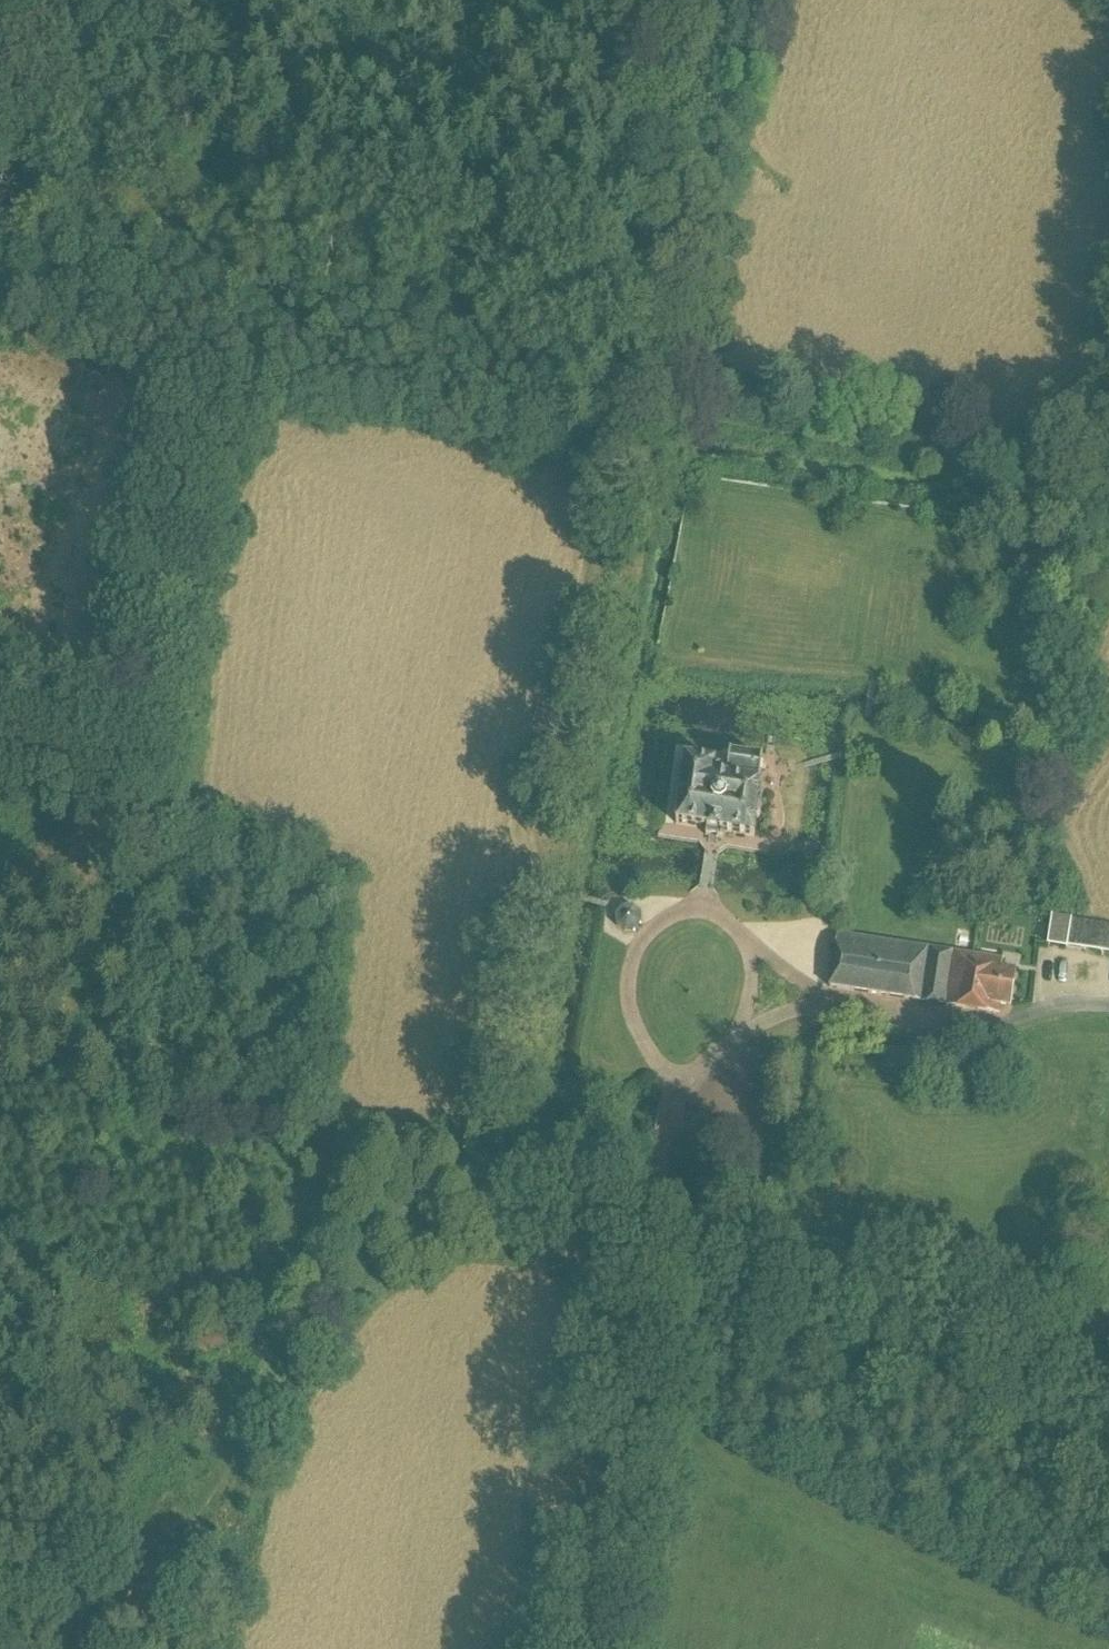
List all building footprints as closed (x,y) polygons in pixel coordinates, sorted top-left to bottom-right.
[(758,805),(765,760),(730,755),(726,778),(715,777),(717,764),(686,759),(677,825),(754,836),(756,821),(760,817),(761,809),(758,805)] [(1052,916),(1047,946),(1108,955),(1108,924),(1052,916)] [(1010,1005),(1015,969),(1002,968),(1004,958),(839,933),(831,987),(998,1013),(1000,1004),(1010,1005)]
